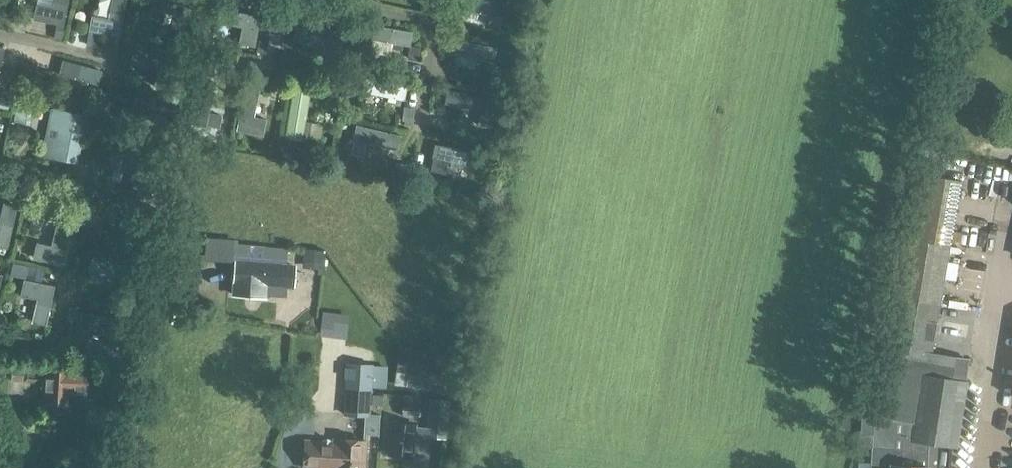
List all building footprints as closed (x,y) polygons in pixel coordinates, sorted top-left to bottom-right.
[(64,26),(69,0),(54,0),(53,8),(36,4),(33,20),(64,26)] [(92,15),(89,31),(120,38),(127,0),(112,0),(109,18),(92,15)] [(179,0),(152,0),(150,9),(175,15),(172,28),(188,30),(194,3),(179,0)] [(490,15),(488,24),(498,26),(500,16),(507,17),(509,3),(489,0),(461,0),(459,10),(490,15)] [(261,16),(217,8),(215,22),(241,27),(239,44),(255,47),(261,16)] [(341,49),(345,33),(297,22),(293,39),(341,49)] [(373,25),(370,39),(410,46),(413,32),(373,25)] [(456,38),(454,53),(494,60),(497,46),(456,38)] [(178,60),(134,48),(131,63),(158,69),(154,86),(170,90),(178,60)] [(101,71),(64,60),(60,73),(97,84),(101,71)] [(206,126),(216,81),(200,78),(190,122),(206,126)] [(409,86),(365,78),(362,92),(406,100),(409,86)] [(311,122),(306,121),(311,87),(294,84),(285,138),(308,141),(311,122)] [(266,119),(254,117),(260,88),(246,85),(236,131),(263,137),(266,119)] [(479,125),(494,128),(499,99),(449,90),(447,104),(482,111),(479,125)] [(30,127),(35,99),(21,96),(18,112),(16,111),(14,124),(30,127)] [(166,116),(123,106),(119,121),(163,131),(166,116)] [(52,108),(42,157),(77,164),(87,114),(52,108)] [(353,140),(354,141),(351,154),(363,157),(367,143),(399,150),(402,136),(356,125),(353,140)] [(475,152),(435,144),(432,158),(472,166),(475,152)] [(136,172),(132,188),(149,192),(155,162),(111,152),(108,167),(136,172)] [(915,173),(894,299),(939,306),(960,181),(915,173)] [(3,202),(0,218),(0,247),(9,249),(18,206),(3,202)] [(37,242),(33,258),(62,265),(71,224),(57,220),(51,246),(37,242)] [(235,257),(265,260),(266,247),(236,245),(235,257)] [(92,257),(89,272),(129,282),(133,267),(92,257)] [(267,285),(293,287),(295,267),(235,262),(233,295),(263,297),(266,295),(267,285)] [(37,300),(32,322),(47,326),(55,286),(24,280),(21,296),(37,300)] [(886,346),(885,347),(931,354),(939,306),(894,299),(886,346)] [(118,334),(120,320),(80,312),(78,327),(118,334)] [(874,414),(874,415),(911,421),(908,439),(951,445),(951,447),(957,448),(967,381),(965,380),(968,360),(931,354),(885,347),(879,345),(867,412),(874,414)] [(437,352),(399,346),(394,380),(432,385),(437,352)] [(89,370),(73,369),(44,368),(45,364),(24,362),(23,380),(45,382),(43,402),(55,402),(57,406),(67,406),(69,403),(71,403),(71,394),(87,396),(89,370)] [(371,415),(372,388),(387,389),(388,367),(373,366),(373,365),(346,363),(343,415),(369,416),(368,434),(378,435),(379,416),(371,415)] [(417,416),(419,398),(404,397),(403,414),(417,416)] [(415,425),(392,423),(389,454),(412,456),(414,438),(424,439),(425,431),(444,433),(448,401),(432,399),(428,428),(415,427),(415,425)] [(951,447),(951,445),(908,439),(911,421),(874,415),(873,428),(871,447),(870,467),(928,467),(929,443),(951,447)] [(368,441),(333,439),(333,442),(305,441),(304,467),(366,467),(368,441)]
